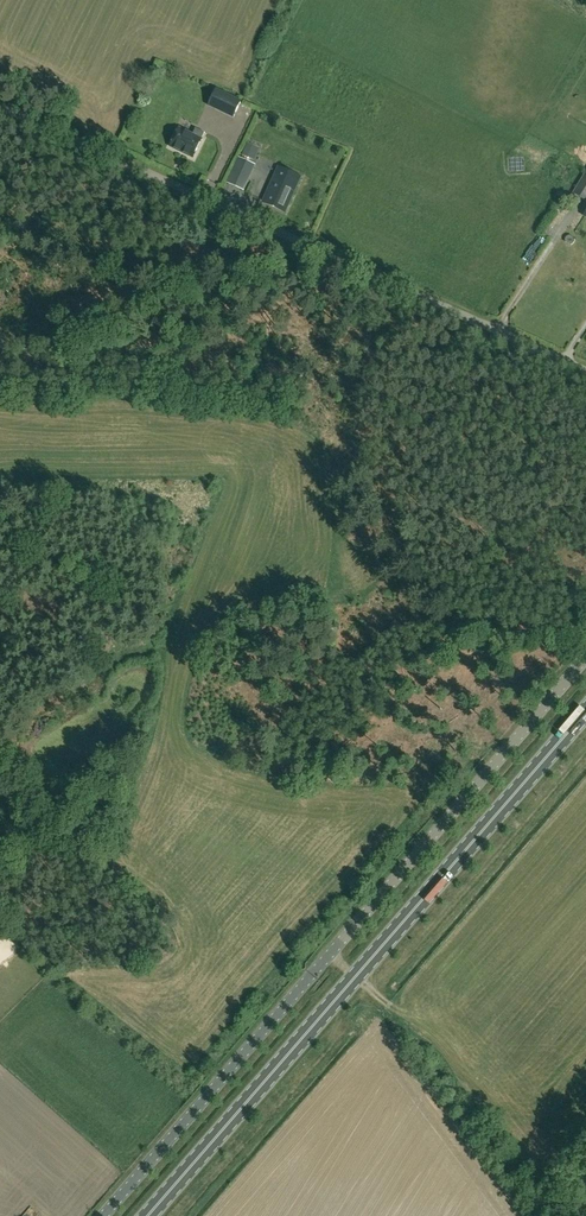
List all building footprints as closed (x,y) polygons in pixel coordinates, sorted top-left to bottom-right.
[(233,118),(241,101),(216,90),(209,106),(233,118)] [(193,134),(180,128),(170,147),(193,157),(204,132),(196,129),(193,134)] [(247,147),(243,156),(253,160),(257,151),(247,147)] [(245,185),(248,180),(254,165),(239,158),(232,173),(230,178),(245,185)] [(279,178),(278,178),(282,169),(274,165),(270,174),(276,177),(265,202),(284,211),(293,190),(282,185),(284,181),(289,183),(293,175),(283,170),(279,178)] [(585,176),(584,175),(573,193),(585,201),(585,174),(585,176)] [(489,842),(508,820),(503,815),(484,837),(489,842)] [(455,882),(474,855),(468,850),(448,877),(455,882)]
